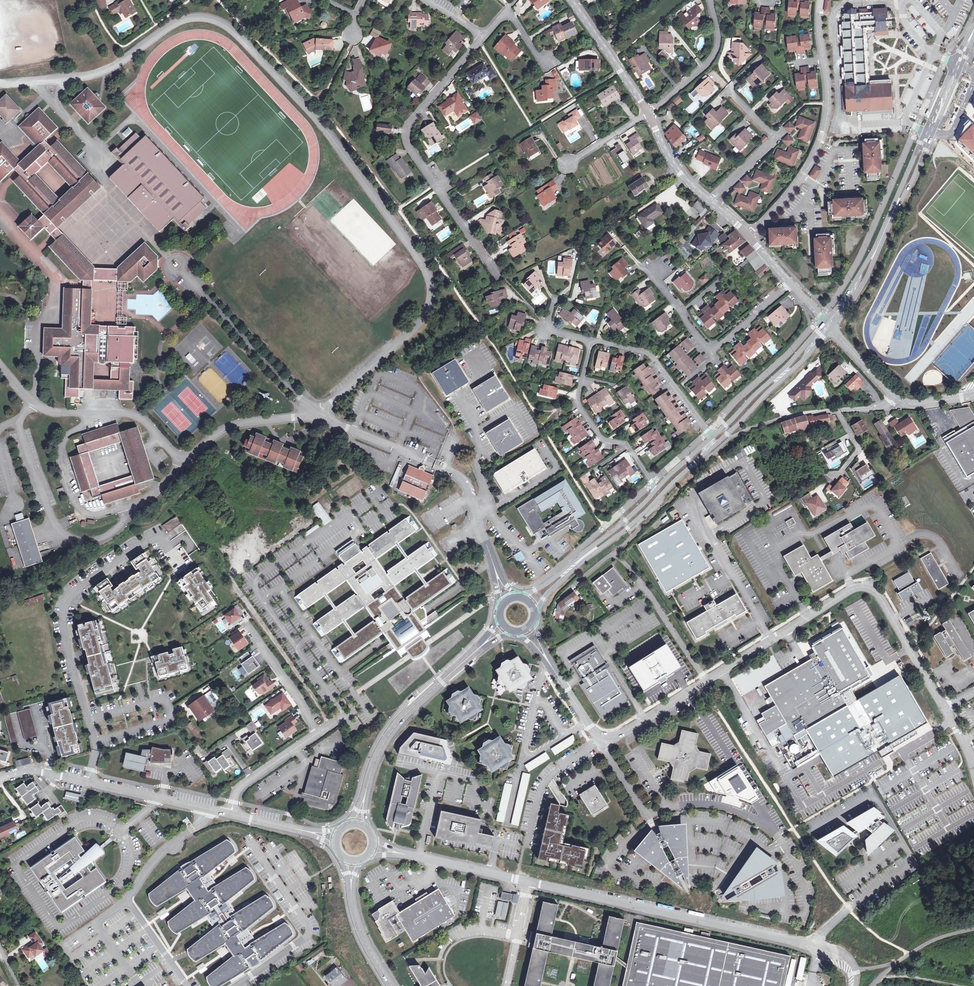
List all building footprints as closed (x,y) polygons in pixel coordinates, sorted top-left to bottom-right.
[(123,13),(126,18),(135,12),(131,4),(132,3),(130,0),(128,0),(120,4),(119,2),(115,3),(116,4),(110,8),(113,14),(119,11),(121,10),(123,13)] [(290,15),(295,23),(305,17),(310,19),(312,12),(309,11),(307,6),(301,9),(297,0),(292,0),(281,5),(283,8),(284,10),(285,9),(287,8),(290,15)] [(787,0),(786,13),(793,14),(794,14),(794,7),(799,8),(798,14),(805,15),(806,15),(807,2),(803,1),(803,3),(801,3),(801,1),(801,0),(793,0),(793,2),(791,2),(791,0),(787,0)] [(693,26),(698,26),(701,23),(695,15),(701,10),(697,5),(691,10),(684,15),(682,13),(679,15),(681,18),(689,28),(693,26)] [(845,12),(841,13),(842,21),(840,21),(840,23),(837,23),(837,36),(841,36),(841,44),(838,45),(839,57),(842,57),(843,66),(840,66),(840,79),(844,79),(844,85),(841,85),(843,110),(861,109),(887,107),(886,82),(870,83),(865,84),(861,30),(865,30),(872,30),(886,29),(894,28),(893,15),(887,9),(885,10),(881,10),(881,7),(874,7),(874,10),(865,11),(865,8),(857,8),(857,11),(854,12),(854,11),(853,10),(852,9),(851,8),(850,8),(848,8),(847,8),(846,9),(846,10),(845,10),(845,11),(845,12)] [(768,8),(759,8),(759,13),(759,15),(757,15),(757,13),(751,13),(750,26),(759,27),(760,27),(760,22),(760,20),(765,20),(764,23),(764,27),(772,28),(773,15),(769,14),(769,16),(767,16),(767,14),(768,8)] [(411,14),(408,14),(408,21),(411,21),(411,28),(417,29),(417,27),(423,27),(423,29),(427,29),(428,15),(421,15),(421,16),(420,16),(420,14),(411,14)] [(564,27),(563,25),(563,24),(553,29),(558,39),(567,35),(568,37),(576,34),(572,23),(564,27)] [(887,107),(861,109),(861,113),(892,111),(892,107),(890,82),(890,78),(870,79),(865,30),(861,30),(865,84),(870,83),(886,82),(887,107)] [(457,45),(458,43),(462,38),(455,32),(448,41),(447,41),(447,42),(446,44),(447,45),(442,50),(448,55),(450,53),(449,52),(451,50),(452,51),(455,54),(458,50),(460,47),(457,45)] [(660,34),(660,42),(660,48),(664,48),(669,52),(673,52),(673,38),(667,38),(667,35),(660,34)] [(794,39),(794,36),(785,37),(786,49),(792,48),(792,47),(793,46),(794,50),(794,53),(803,52),(802,49),(801,45),(803,45),(803,46),(809,46),(807,34),(798,35),(798,38),(799,40),(795,41),(794,39)] [(505,36),(504,38),(513,45),(514,44),(505,36)] [(370,52),(381,57),(382,55),(385,56),(390,46),(385,43),(385,42),(378,38),(377,40),(376,40),(374,43),(377,45),(375,48),(372,46),(370,50),(371,50),(370,52)] [(504,38),(495,47),(502,53),(507,58),(510,55),(514,59),(521,52),(516,48),(514,50),(511,47),(513,45),(504,38)] [(316,50),(323,50),(323,49),(333,50),(333,40),(315,39),(309,42),(310,44),(305,46),(308,54),(316,50)] [(740,43),(732,42),(732,50),(735,50),(735,52),(732,52),(732,55),(732,57),(733,57),(733,58),(736,58),(736,61),(741,61),(742,58),(745,58),(746,53),(744,53),(744,51),(744,48),(744,45),(740,43)] [(194,43),(186,51),(190,55),(198,47),(194,43)] [(645,53),(639,57),(637,55),(630,60),(632,64),(638,74),(646,69),(647,70),(650,68),(647,62),(649,61),(645,53)] [(579,60),(579,68),(584,68),(584,71),(595,71),(595,68),(599,69),(599,61),(579,60)] [(746,79),(752,85),(754,82),(758,83),(760,81),(764,81),(764,78),(770,72),(760,63),(753,69),(754,71),(746,79)] [(484,64),(468,74),(473,84),(488,75),(491,79),(497,76),(491,67),(487,70),(484,64)] [(364,76),(362,69),(358,68),(357,65),(354,66),(356,75),(354,76),(353,75),(351,75),(351,74),(345,72),(343,79),(347,80),(346,87),(351,88),(352,90),(357,89),(358,90),(361,89),(362,86),(365,86),(365,85),(365,82),(363,82),(364,76)] [(798,74),(794,74),(796,87),(803,86),(804,86),(803,80),(805,79),(807,79),(808,86),(815,84),(816,84),(814,71),(810,72),(810,73),(808,74),(808,72),(807,67),(799,68),(800,73),(800,75),(798,75),(798,74)] [(420,74),(415,80),(417,82),(419,79),(427,85),(429,82),(420,74)] [(708,83),(711,81),(707,77),(695,89),(701,96),(707,96),(714,89),(708,83)] [(417,82),(415,80),(414,79),(408,87),(413,91),(412,92),(415,95),(419,91),(421,92),(427,85),(419,79),(417,82)] [(536,91),(536,100),(541,100),(541,101),(546,101),(546,99),(553,99),(552,90),(556,90),(555,80),(545,81),(546,86),(546,88),(542,88),(542,91),(536,91)] [(744,86),(739,90),(747,99),(752,95),(744,86)] [(610,99),(611,102),(619,97),(612,87),(598,96),(602,103),(610,99)] [(776,107),(781,102),(782,103),(786,99),(790,95),(784,88),(779,93),(777,91),(769,99),(772,102),(770,104),(772,107),(776,107)] [(84,116),(83,118),(89,125),(106,109),(88,89),(70,105),(76,112),(78,110),(84,116)] [(449,102),(448,101),(439,107),(445,116),(449,113),(449,112),(453,109),(454,110),(458,117),(467,111),(461,102),(463,102),(458,94),(449,99),(451,101),(449,102)] [(672,99),(677,105),(684,99),(679,94),(672,99)] [(20,112),(18,109),(19,108),(7,96),(6,97),(5,96),(0,101),(0,117),(1,116),(3,119),(2,120),(6,125),(10,121),(8,119),(12,115),(14,117),(16,119),(22,114),(20,112)] [(718,121),(719,123),(728,114),(722,107),(716,113),(713,109),(706,116),(709,119),(705,122),(710,127),(713,124),(714,125),(718,121)] [(31,241),(45,228),(51,235),(58,228),(101,188),(58,141),(51,147),(45,141),(58,129),(39,108),(31,116),(29,114),(27,114),(26,115),(25,117),(27,119),(19,127),(38,147),(21,163),(2,143),(0,145),(0,180),(1,182),(14,170),(20,176),(14,182),(45,215),(39,221),(32,214),(19,227),(31,241)] [(569,130),(577,125),(574,119),(575,118),(576,120),(580,117),(576,110),(568,115),(570,118),(565,122),(564,121),(558,125),(562,132),(568,128),(569,129),(569,130)] [(477,114),(471,117),(475,124),(481,120),(477,114)] [(806,140),(812,122),(798,117),(795,126),(801,128),(798,138),(806,140)] [(969,119),(963,125),(957,143),(973,159),(973,124),(969,119)] [(712,130),(719,123),(718,121),(714,125),(713,124),(710,127),(712,130)] [(788,122),(783,128),(788,133),(793,128),(788,122)] [(422,131),(427,140),(430,144),(441,137),(433,124),(422,131)] [(674,126),(669,131),(666,134),(671,140),(677,146),(686,137),(675,125),(674,126)] [(129,127),(122,133),(126,138),(133,132),(129,127)] [(742,145),(744,147),(751,140),(750,140),(753,136),(746,129),(739,135),(737,138),(735,136),(730,141),(737,147),(740,147),(742,145)] [(119,150),(117,148),(112,153),(123,165),(110,178),(111,178),(110,179),(159,232),(160,231),(160,232),(174,219),(185,232),(190,227),(189,225),(207,208),(201,202),(204,199),(146,136),(142,140),(137,133),(119,150)] [(636,134),(631,138),(633,141),(632,142),(627,145),(633,154),(641,148),(637,143),(641,141),(636,134)] [(792,140),(787,135),(781,140),(787,146),(792,140)] [(430,144),(427,140),(425,141),(429,147),(442,139),(441,137),(430,144)] [(877,137),(864,138),(864,142),(863,142),(863,144),(864,151),(864,152),(863,153),(863,154),(863,157),(864,157),(864,160),(864,162),(865,170),(866,170),(867,176),(879,175),(880,175),(879,169),(880,169),(880,158),(879,141),(877,141),(877,137)] [(531,139),(521,145),(529,157),(538,151),(531,139)] [(777,150),(774,159),(792,165),(797,150),(789,147),(786,154),(777,150)] [(717,167),(720,159),(700,151),(696,160),(704,163),(703,164),(711,167),(712,166),(717,167)] [(396,155),(395,156),(389,160),(387,161),(390,166),(392,165),(396,170),(401,178),(410,173),(401,160),(400,161),(396,155)] [(821,169),(815,166),(809,175),(815,179),(821,169)] [(775,178),(757,172),(754,180),(763,184),(761,190),(770,193),(775,178)] [(490,193),(493,197),(500,193),(497,189),(502,185),(497,177),(494,179),(492,175),(485,178),(489,185),(484,187),(488,194),(490,193)] [(630,186),(641,179),(638,176),(628,183),(630,186)] [(751,181),(746,176),(741,181),(746,186),(751,181)] [(642,178),(641,179),(630,186),(629,187),(635,196),(645,189),(648,187),(642,178)] [(552,192),(554,191),(557,189),(553,182),(538,192),(540,195),(538,197),(541,202),(543,200),(546,205),(556,198),(552,192)] [(744,188),(739,183),(734,188),(739,193),(744,188)] [(645,189),(635,196),(637,199),(647,192),(645,189)] [(754,211),(759,197),(751,194),(748,200),(739,196),(735,205),(754,211)] [(863,211),(867,211),(868,211),(866,198),(862,198),(862,197),(860,197),(853,197),(852,198),(852,197),(850,197),(848,197),(848,196),(844,197),(844,198),(842,198),(834,199),(834,200),(828,200),(829,214),(832,213),(835,213),(835,215),(843,214),(847,214),(863,213),(863,211)] [(707,211),(697,201),(693,206),(701,213),(699,214),(702,217),(694,225),(687,232),(689,234),(691,232),(693,231),(696,227),(707,216),(710,213),(707,211)] [(432,203),(418,212),(423,219),(426,217),(433,226),(441,220),(436,212),(437,211),(432,203)] [(646,228),(653,223),(651,220),(662,213),(656,205),(638,217),(646,228)] [(487,216),(486,221),(485,221),(487,222),(487,224),(483,223),(483,227),(483,228),(485,228),(485,231),(486,233),(495,235),(496,231),(501,232),(502,225),(499,224),(500,221),(501,221),(503,213),(495,211),(493,212),(493,215),(490,214),(487,216)] [(710,213),(707,216),(723,231),(727,228),(710,213)] [(771,241),(771,244),(783,243),(786,243),(796,242),(797,242),(796,227),(789,227),(787,227),(787,226),(783,226),(783,227),(781,227),(779,227),(779,228),(770,229),(771,241)] [(57,241),(63,235),(58,228),(51,235),(57,241)] [(710,229),(708,233),(704,234),(698,236),(692,245),(698,249),(700,246),(705,245),(707,246),(711,245),(718,234),(710,229)] [(729,241),(723,245),(723,246),(724,248),(722,250),(725,255),(728,253),(728,254),(738,247),(745,242),(735,231),(734,231),(732,233),(728,236),(730,240),(729,241)] [(513,232),(506,236),(509,242),(516,237),(513,232)] [(824,233),(817,233),(817,238),(816,238),(816,239),(816,247),(816,248),(815,248),(815,250),(815,252),(816,252),(816,256),(817,256),(817,266),(819,266),(819,272),(832,271),(832,265),(833,265),(832,253),(831,237),(830,237),(830,233),(830,232),(824,233)] [(718,238),(723,245),(729,241),(724,234),(718,238)] [(83,280),(92,280),(131,282),(138,276),(144,282),(157,270),(158,257),(145,244),(118,268),(118,269),(94,269),(94,267),(63,235),(57,241),(50,247),(80,280),(83,280)] [(521,248),(523,246),(522,244),(525,243),(520,235),(516,237),(509,242),(508,242),(511,246),(513,248),(510,250),(514,257),(523,251),(521,248)] [(613,246),(614,245),(615,244),(607,235),(600,242),(601,243),(597,246),(604,253),(605,252),(606,252),(608,250),(609,249),(609,248),(611,248),(613,246)] [(682,249),(681,250),(684,255),(691,251),(684,240),(679,243),(682,249)] [(463,245),(455,250),(458,254),(455,256),(463,267),(471,262),(468,257),(463,250),(465,248),(463,245)] [(758,271),(762,275),(769,270),(765,266),(765,265),(755,253),(755,252),(749,245),(741,252),(746,259),(748,262),(757,273),(758,271)] [(560,263),(558,275),(570,276),(571,267),(572,267),(573,260),(565,259),(564,263),(560,263)] [(609,274),(612,277),(614,278),(617,281),(621,277),(622,279),(627,275),(623,270),(627,266),(622,259),(612,268),(614,270),(609,274)] [(748,262),(746,259),(739,265),(741,267),(748,262)] [(736,268),(741,275),(744,273),(738,266),(736,268)] [(536,273),(531,278),(532,279),(525,286),(533,294),(542,285),(539,282),(541,279),(536,273)] [(673,283),(679,290),(682,288),(684,291),(686,291),(693,286),(693,282),(686,273),(679,279),(679,278),(673,283)] [(702,284),(708,279),(704,274),(698,279),(702,284)] [(92,280),(83,280),(83,289),(92,290),(92,280)] [(582,283),(583,290),(585,289),(587,299),(598,298),(596,285),(591,286),(590,281),(582,283)] [(753,281),(747,287),(757,296),(763,290),(753,281)] [(60,366),(60,367),(61,367),(62,367),(61,380),(66,380),(65,398),(79,398),(80,389),(84,389),(84,385),(93,385),(92,390),(110,390),(111,387),(119,387),(119,390),(119,400),(133,400),(134,381),(129,381),(130,363),(134,364),(135,359),(133,359),(134,332),(136,332),(136,327),(96,326),(96,313),(91,313),(92,290),(83,289),(64,289),(63,329),(45,329),(44,356),(58,357),(58,364),(58,365),(59,365),(59,366),(60,366)] [(632,296),(639,306),(642,304),(643,305),(645,308),(655,300),(652,296),(653,295),(649,289),(642,295),(639,291),(632,296)] [(153,295),(136,294),(136,299),(127,299),(127,309),(135,310),(135,315),(152,316),(158,322),(175,306),(159,290),(158,290),(153,295)] [(712,320),(711,319),(713,318),(714,316),(715,317),(717,321),(724,315),(723,314),(729,309),(727,306),(726,305),(727,304),(729,302),(729,303),(732,307),(738,301),(728,290),(725,292),(727,294),(725,295),(722,291),(715,296),(719,301),(715,304),(715,305),(711,309),(707,305),(701,310),(705,314),(704,315),(702,314),(698,317),(708,328),(715,323),(712,320)] [(487,297),(490,308),(501,305),(500,300),(508,298),(506,291),(495,293),(496,295),(487,297)] [(777,321),(779,323),(782,320),(783,322),(789,317),(781,307),(768,317),(774,324),(777,321)] [(565,310),(560,316),(568,322),(569,321),(577,327),(584,319),(575,311),(572,315),(565,310)] [(615,310),(609,315),(613,320),(609,324),(617,334),(626,327),(620,319),(621,318),(615,310)] [(513,316),(509,329),(519,332),(522,323),(524,323),(526,316),(519,314),(518,318),(513,316)] [(670,325),(666,320),(668,318),(665,314),(652,324),(659,333),(662,333),(665,331),(665,328),(670,325)] [(760,341),(761,339),(762,340),(765,343),(771,338),(761,327),(758,329),(760,332),(759,333),(755,329),(749,334),(752,338),(748,342),(749,343),(744,347),(741,343),(734,348),(738,352),(737,353),(735,351),(731,354),(741,365),(747,360),(745,357),(744,356),(745,355),(747,353),(748,354),(750,358),(756,352),(756,351),(762,346),(759,343),(758,342),(760,341)] [(530,345),(525,343),(517,342),(516,346),(518,346),(516,358),(522,359),(522,357),(527,358),(530,345)] [(549,365),(553,350),(547,348),(548,345),(545,345),(543,344),(542,347),(541,351),(536,350),(537,347),(532,346),(529,359),(534,360),(533,363),(539,364),(539,361),(544,362),(543,364),(549,365)] [(694,347),(692,344),(686,349),(689,352),(694,347)] [(564,349),(558,348),(555,361),(561,362),(561,359),(571,361),(570,364),(576,366),(579,353),(573,351),(574,348),(564,346),(564,349)] [(679,346),(667,356),(686,378),(698,368),(692,362),(686,354),(679,346)] [(190,353),(186,357),(192,365),(197,362),(190,353)] [(604,357),(598,355),(596,368),(601,369),(602,367),(606,368),(609,355),(605,353),(604,357)] [(706,361),(701,355),(695,360),(700,365),(706,361)] [(613,359),(610,371),(616,373),(616,370),(621,371),(624,358),(619,357),(618,360),(613,359)] [(433,374),(446,396),(469,382),(455,360),(433,374)] [(100,366),(99,362),(94,362),(93,380),(111,380),(111,363),(107,363),(105,366),(100,366)] [(634,370),(636,374),(637,373),(639,375),(638,376),(642,382),(642,383),(644,386),(645,385),(647,387),(646,388),(649,394),(651,393),(655,399),(654,400),(658,406),(659,405),(661,408),(660,408),(666,418),(667,417),(669,420),(668,420),(670,424),(671,423),(677,432),(678,431),(680,434),(684,432),(689,428),(687,424),(690,421),(685,414),(680,417),(677,412),(681,410),(675,403),(672,405),(669,401),(673,398),(668,391),(662,395),(657,388),(662,385),(657,378),(654,380),(651,376),(655,374),(649,366),(646,368),(643,364),(634,370)] [(730,378),(731,377),(733,378),(735,381),(741,375),(731,364),(728,367),(730,369),(729,370),(725,366),(719,371),(722,376),(721,377),(719,374),(716,377),(726,388),(732,383),(730,380),(729,379),(730,378)] [(804,400),(809,395),(810,386),(823,374),(822,367),(821,366),(789,396),(794,401),(800,396),(804,400)] [(845,373),(839,366),(829,375),(836,382),(845,373)] [(556,383),(568,385),(569,380),(572,381),(573,376),(563,374),(560,373),(559,378),(557,377),(556,383)] [(473,390),(486,412),(509,399),(495,376),(473,390)] [(705,390),(706,388),(707,390),(710,393),(716,387),(706,376),(702,379),(705,381),(703,382),(700,378),(694,383),(697,387),(696,388),(694,386),(691,389),(701,400),(707,395),(704,392),(703,391),(705,390)] [(856,376),(845,385),(851,391),(854,387),(857,390),(860,387),(863,391),(867,387),(860,380),(858,381),(856,379),(858,378),(856,376)] [(540,395),(553,398),(554,393),(557,394),(558,389),(545,386),(544,390),(542,390),(540,395)] [(617,393),(625,404),(629,401),(631,403),(636,400),(628,389),(623,392),(621,390),(617,393)] [(602,395),(601,393),(593,398),(594,401),(590,404),(598,414),(602,411),(601,409),(608,404),(610,405),(614,402),(607,392),(602,395)] [(961,410),(962,414),(958,416),(955,413),(952,415),(960,429),(965,427),(967,430),(944,443),(965,478),(973,473),(973,423),(973,422),(973,420),(967,409),(961,410)] [(620,411),(614,415),(616,418),(613,420),(610,422),(614,429),(627,420),(620,411)] [(878,422),(881,420),(882,420),(876,411),(873,413),(878,422)] [(643,414),(636,418),(638,421),(635,423),(632,426),(636,432),(647,425),(645,422),(647,420),(643,414)] [(829,422),(828,416),(828,415),(813,418),(812,416),(805,417),(805,416),(781,423),(785,433),(791,431),(800,428),(829,423),(829,422)] [(500,456),(522,442),(509,420),(486,434),(500,456)] [(578,425),(575,420),(564,428),(567,432),(569,431),(575,439),(573,440),(576,445),(586,438),(583,433),(586,432),(581,423),(578,425)] [(875,424),(881,435),(888,431),(881,420),(878,422),(875,424)] [(902,438),(907,434),(910,433),(912,433),(916,430),(909,420),(899,426),(896,428),(902,438)] [(852,427),(857,436),(867,430),(861,421),(852,427)] [(893,430),(896,428),(899,426),(896,421),(890,425),(893,430)] [(145,451),(143,444),(141,445),(141,443),(143,443),(138,426),(120,432),(118,424),(104,428),(105,431),(102,432),(101,429),(83,435),(85,443),(77,446),(80,455),(71,458),(82,492),(91,490),(94,498),(102,496),(105,504),(112,502),(111,500),(113,499),(114,501),(119,500),(119,497),(121,497),(121,499),(139,493),(137,485),(154,479),(146,453),(144,454),(143,451),(145,451)] [(657,445),(654,447),(651,449),(655,456),(665,449),(664,446),(666,444),(657,431),(655,433),(653,430),(642,437),(646,443),(650,441),(652,439),(657,445)] [(888,431),(881,435),(884,439),(881,440),(884,445),(892,439),(888,431)] [(305,454),(291,448),(290,450),(283,447),(284,445),(253,432),(249,441),(246,440),(244,446),(246,447),(245,452),(275,464),(276,462),(284,465),(283,467),(297,473),(305,454)] [(892,439),(884,445),(888,451),(897,446),(892,439)] [(599,456),(601,454),(598,450),(596,452),(593,447),(595,445),(593,441),(581,449),(584,453),(582,454),(585,459),(587,457),(590,462),(588,463),(591,468),(602,460),(599,456)] [(836,442),(825,448),(833,461),(848,453),(842,443),(838,445),(836,442)] [(494,474),(505,492),(522,481),(523,483),(529,479),(528,477),(545,467),(535,449),(494,474)] [(735,453),(739,459),(746,455),(742,449),(735,453)] [(403,464),(400,462),(389,486),(393,487),(403,464)] [(616,471),(611,474),(619,485),(623,482),(622,480),(630,475),(631,477),(636,474),(628,463),(624,466),(622,463),(614,468),(616,471)] [(857,464),(852,470),(854,474),(855,473),(858,478),(857,478),(861,483),(873,475),(867,465),(862,468),(858,463),(857,464)] [(433,476),(424,472),(419,470),(409,466),(399,490),(423,500),(433,476)] [(528,477),(529,479),(546,469),(545,467),(528,477)] [(697,494),(710,516),(712,515),(714,518),(712,520),(715,525),(743,509),(743,508),(753,502),(736,473),(728,478),(727,477),(697,494)] [(587,485),(589,488),(593,485),(591,482),(587,475),(582,478),(587,485)] [(595,479),(591,482),(593,485),(589,488),(596,499),(600,496),(601,495),(602,497),(606,495),(607,496),(611,493),(609,491),(613,488),(606,477),(602,480),(603,482),(599,485),(595,479)] [(827,490),(832,493),(833,492),(840,498),(847,490),(845,489),(849,484),(843,479),(835,490),(830,486),(827,490)] [(506,493),(523,483),(522,481),(505,492),(506,493)] [(564,484),(578,508),(579,507),(564,482),(518,509),(533,534),(534,534),(520,510),(564,484)] [(548,535),(548,537),(570,524),(573,529),(581,524),(581,523),(580,523),(579,522),(578,522),(577,522),(576,522),(575,523),(574,520),(578,517),(573,510),(578,508),(564,484),(520,510),(534,534),(537,532),(542,539),(548,535)] [(811,495),(802,501),(805,506),(808,505),(816,518),(828,510),(819,497),(814,500),(811,495)] [(324,526),(332,521),(319,502),(312,507),(324,526)] [(435,611),(427,617),(426,615),(426,613),(426,611),(425,609),(423,607),(421,608),(420,607),(456,581),(452,575),(453,574),(452,573),(451,574),(447,568),(426,583),(422,577),(417,569),(434,557),(438,554),(429,541),(408,556),(399,543),(415,531),(420,528),(411,515),(390,530),(391,532),(389,533),(388,531),(369,544),(371,546),(369,548),(367,546),(363,549),(364,551),(362,552),(357,544),(354,539),(337,551),(340,555),(346,564),(345,565),(344,565),(343,563),(339,567),(340,568),(338,570),(337,568),(318,581),(320,583),(318,584),(316,582),(295,597),(304,610),(325,595),(334,609),(313,624),(322,637),(343,622),(353,636),(332,651),(336,657),(335,657),(335,658),(336,658),(341,664),(384,633),(385,634),(391,643),(379,652),(380,654),(383,658),(395,649),(400,657),(406,652),(408,655),(412,661),(413,662),(415,662),(417,661),(420,660),(421,659),(424,658),(425,657),(426,655),(428,654),(429,653),(429,651),(429,650),(429,649),(429,648),(425,643),(423,640),(429,636),(424,628),(429,624),(439,617),(437,614),(435,611)] [(167,533),(181,524),(176,516),(162,526),(167,533)] [(785,521),(788,527),(795,523),(792,518),(785,521)] [(30,519),(12,524),(26,568),(44,562),(30,519)] [(709,568),(700,552),(682,521),(674,525),(638,546),(665,594),(709,568)] [(839,551),(842,555),(845,552),(849,560),(868,549),(864,542),(874,536),(866,523),(854,530),(850,524),(824,539),(831,552),(820,558),(818,554),(811,558),(803,544),(783,556),(795,576),(801,573),(813,593),(833,581),(822,561),(833,555),(839,551)] [(514,556),(518,562),(524,559),(520,552),(514,556)] [(95,587),(93,589),(97,594),(99,593),(101,595),(98,597),(101,601),(104,599),(112,611),(111,612),(113,614),(126,605),(125,602),(129,599),(129,600),(143,591),(142,590),(146,587),(148,589),(162,580),(160,577),(159,578),(151,566),(153,565),(150,561),(148,562),(146,560),(149,558),(145,553),(143,554),(142,554),(130,563),(136,570),(138,569),(141,572),(131,578),(121,584),(122,585),(112,591),(110,588),(113,586),(107,579),(95,587)] [(930,553),(920,559),(938,590),(948,584),(930,553)] [(622,589),(623,591),(629,586),(613,567),(593,583),(602,594),(608,590),(613,596),(622,589)] [(202,610),(206,607),(214,601),(207,592),(211,590),(206,583),(200,574),(196,569),(191,573),(191,574),(187,576),(187,575),(179,581),(186,591),(188,594),(191,598),(193,597),(202,610)] [(911,596),(913,594),(914,595),(922,591),(917,582),(911,585),(910,583),(914,581),(908,572),(893,581),(900,592),(898,593),(903,602),(911,597),(911,596)] [(186,591),(179,581),(176,583),(184,593),(186,591)] [(574,600),(575,601),(579,599),(574,592),(558,604),(563,610),(568,607),(567,606),(574,600)] [(191,598),(188,594),(186,596),(190,602),(193,601),(195,604),(195,605),(201,614),(208,610),(206,607),(202,610),(193,597),(191,598)] [(735,615),(736,617),(746,611),(736,594),(716,606),(713,600),(703,606),(706,612),(686,624),(696,641),(707,635),(706,633),(715,627),(716,629),(726,623),(725,621),(735,615)] [(32,603),(45,599),(43,595),(31,599),(32,603)] [(235,609),(225,616),(231,624),(237,620),(239,623),(243,620),(240,616),(239,615),(243,612),(237,605),(234,608),(235,609)] [(909,618),(903,621),(907,627),(912,624),(909,618)] [(949,620),(942,624),(946,631),(945,631),(945,630),(941,633),(942,633),(941,633),(940,632),(933,636),(946,658),(953,653),(950,648),(954,645),(964,661),(971,657),(949,620)] [(90,674),(91,678),(92,682),(95,694),(96,698),(115,693),(114,690),(109,673),(113,672),(110,663),(108,664),(103,645),(102,646),(101,642),(104,641),(100,623),(96,624),(96,621),(77,626),(79,630),(75,631),(80,649),(83,648),(84,650),(85,650),(89,665),(88,665),(85,666),(87,675),(90,674)] [(764,686),(770,697),(775,694),(796,730),(791,733),(793,736),(846,705),(840,696),(841,695),(842,696),(850,691),(849,690),(851,689),(852,691),(859,686),(859,685),(861,684),(861,685),(869,680),(869,679),(870,678),(869,676),(871,675),(866,668),(865,669),(864,667),(865,666),(861,658),(860,658),(858,656),(860,656),(855,648),(854,649),(853,647),(854,646),(849,638),(848,639),(847,638),(848,637),(843,628),(842,629),(841,628),(840,629),(840,627),(832,632),(833,633),(831,634),(830,633),(822,638),(823,639),(821,640),(820,639),(812,644),(813,645),(812,645),(812,647),(811,648),(815,654),(816,654),(817,656),(807,661),(764,686)] [(234,636),(231,638),(239,650),(247,643),(239,632),(234,636)] [(576,663),(573,665),(585,684),(582,686),(602,717),(628,700),(612,675),(611,673),(613,671),(609,664),(607,665),(595,646),(574,660),(575,661),(576,663)] [(152,661),(155,660),(159,677),(160,680),(176,676),(175,673),(180,671),(181,674),(189,672),(188,669),(184,655),(187,654),(186,649),(183,650),(182,647),(173,650),(174,654),(168,655),(168,653),(154,656),(151,657),(152,661)] [(667,671),(665,668),(670,665),(666,660),(670,658),(664,649),(650,658),(652,662),(650,663),(651,665),(645,669),(647,671),(644,673),(641,668),(629,675),(638,689),(650,682),(652,683),(654,680),(667,671)] [(244,662),(241,664),(243,666),(238,670),(242,676),(247,673),(248,674),(260,666),(254,658),(253,659),(248,652),(241,657),(244,662)] [(864,656),(867,665),(875,662),(871,653),(864,656)] [(504,660),(503,659),(502,664),(501,666),(495,670),(499,676),(498,680),(498,684),(499,684),(504,685),(510,693),(517,688),(523,689),(525,689),(526,685),(527,682),(532,678),(529,673),(530,669),(531,665),(529,665),(524,664),(518,656),(511,661),(504,660)] [(876,662),(869,666),(874,675),(881,671),(876,662)] [(899,672),(904,680),(908,678),(904,670),(899,672)] [(259,682),(253,686),(259,693),(261,691),(263,694),(274,686),(271,681),(265,685),(263,682),(267,679),(264,675),(258,680),(259,682)] [(795,741),(787,745),(796,761),(819,749),(833,773),(924,721),(898,676),(793,736),(795,741)] [(455,690),(453,690),(452,694),(451,697),(446,701),(449,706),(448,710),(447,714),(450,714),(455,716),(456,716),(456,717),(456,718),(456,719),(457,720),(457,721),(458,722),(459,722),(460,724),(469,719),(474,720),(476,720),(477,716),(477,713),(483,709),(479,703),(480,700),(481,696),(479,695),(474,694),(473,693),(469,687),(463,690),(461,691),(455,690)] [(205,693),(212,708),(218,705),(211,690),(205,693)] [(281,707),(283,710),(291,705),(283,694),(266,706),(271,714),(281,707)] [(775,694),(770,697),(775,705),(786,724),(791,733),(796,730),(775,694)] [(214,711),(203,696),(189,706),(200,720),(214,711)] [(49,707),(46,707),(51,725),(53,724),(58,746),(56,747),(59,756),(62,756),(62,758),(80,753),(78,744),(77,741),(78,741),(76,733),(78,732),(76,723),(74,723),(70,710),(69,710),(69,708),(67,699),(48,703),(49,707)] [(778,728),(786,724),(775,705),(761,713),(765,720),(758,724),(772,748),(779,744),(772,732),(778,728)] [(25,740),(38,737),(31,709),(17,712),(25,740)] [(11,744),(18,742),(11,714),(4,716),(11,744)] [(287,722),(279,728),(286,737),(296,731),(292,725),(296,722),(292,716),(286,721),(287,722)] [(250,733),(258,728),(253,721),(246,726),(250,733)] [(193,732),(197,729),(192,723),(188,725),(193,732)] [(785,740),(793,736),(791,733),(786,724),(778,728),(785,740)] [(690,770),(694,768),(694,767),(706,770),(710,754),(698,751),(697,748),(695,745),(697,733),(681,729),(678,740),(677,742),(674,743),(672,744),(661,742),(658,758),(669,761),(671,764),(672,767),(670,778),(686,782),(689,771),(690,770)] [(395,755),(453,767),(455,758),(448,737),(412,730),(397,746),(395,755)] [(252,751),(263,743),(255,733),(249,738),(247,735),(243,738),(246,742),(242,744),(247,752),(251,749),(252,751)] [(574,740),(574,739),(573,735),(551,749),(555,755),(573,744),(574,743),(574,741),(574,740)] [(479,758),(478,762),(482,763),(486,764),(491,774),(500,768),(502,768),(506,769),(507,765),(508,762),(514,758),(510,752),(511,749),(512,745),(508,744),(504,743),(502,738),(500,736),(498,737),(492,740),(487,739),(483,738),(482,742),(482,746),(477,749),(479,755),(479,758)] [(200,743),(195,747),(200,753),(205,750),(200,743)] [(141,756),(142,756),(145,757),(149,758),(152,758),(152,763),(157,762),(171,763),(171,750),(165,750),(152,747),(152,750),(150,750),(143,750),(141,756)] [(207,760),(203,763),(212,775),(222,768),(224,770),(230,766),(232,768),(236,765),(230,756),(232,755),(228,749),(221,753),(222,755),(216,759),(214,757),(208,762),(207,760)] [(6,763),(9,753),(0,750),(0,761),(1,761),(6,763)] [(524,765),(529,771),(550,758),(546,752),(524,765)] [(127,754),(125,767),(132,768),(132,770),(138,771),(139,768),(140,768),(139,771),(145,773),(147,768),(144,767),(144,765),(147,766),(149,758),(145,757),(142,756),(141,757),(141,756),(135,754),(135,756),(127,754)] [(317,767),(311,766),(302,804),(326,810),(328,804),(333,805),(333,802),(337,803),(344,774),(341,773),(343,762),(320,757),(317,767)] [(16,762),(17,767),(30,764),(29,759),(20,761),(16,762)] [(294,760),(286,764),(289,770),(297,766),(294,760)] [(737,769),(705,788),(710,793),(751,804),(755,802),(759,800),(741,767),(737,769)] [(518,826),(524,798),(530,774),(522,772),(517,796),(510,824),(518,826)] [(389,825),(393,828),(395,819),(398,819),(397,823),(400,823),(401,820),(404,821),(403,826),(408,824),(410,824),(411,822),(422,774),(415,777),(414,778),(412,777),(412,781),(404,779),(404,778),(399,773),(388,820),(387,822),(389,825)] [(25,802),(27,805),(36,800),(33,795),(34,795),(41,790),(38,786),(35,781),(28,786),(28,787),(27,787),(24,783),(16,789),(18,792),(22,797),(25,802)] [(505,782),(502,793),(501,800),(497,821),(503,822),(509,795),(512,784),(505,782)] [(580,796),(596,786),(594,784),(579,794),(580,796)] [(597,788),(596,786),(580,796),(581,798),(578,800),(588,814),(591,812),(592,814),(607,804),(607,803),(609,801),(600,786),(597,788)] [(82,795),(75,793),(74,798),(65,796),(65,799),(80,803),(82,795)] [(50,807),(52,805),(49,801),(42,806),(43,806),(41,807),(38,803),(30,809),(33,812),(36,817),(42,813),(50,807)] [(559,805),(552,803),(550,814),(547,813),(546,821),(548,822),(545,837),(542,836),(539,850),(541,851),(540,857),(547,859),(547,857),(567,862),(566,864),(574,866),(575,864),(582,866),(584,859),(583,859),(585,850),(578,848),(579,846),(571,844),(571,846),(559,844),(564,825),(566,826),(568,818),(566,817),(567,814),(558,811),(559,805)] [(609,806),(607,804),(592,814),(593,816),(609,806)] [(50,807),(42,813),(44,816),(48,821),(57,814),(60,818),(67,813),(61,805),(53,811),(50,807)] [(872,833),(865,839),(867,853),(891,830),(878,821),(884,817),(873,809),(848,823),(859,831),(865,828),(872,833)] [(441,810),(435,837),(491,850),(494,836),(481,833),(482,829),(478,828),(481,819),(441,810)] [(6,826),(7,828),(0,831),(0,839),(1,838),(2,840),(11,836),(10,834),(18,831),(14,822),(6,826)] [(562,842),(566,826),(564,825),(559,844),(571,846),(571,844),(562,842)] [(841,825),(816,840),(835,855),(855,835),(841,825)] [(657,835),(654,837),(652,834),(637,852),(666,875),(670,879),(680,888),(681,887),(676,878),(679,877),(681,875),(686,885),(687,884),(682,828),(659,830),(660,834),(657,835)] [(57,854),(52,857),(50,855),(30,868),(44,888),(47,886),(51,891),(48,893),(62,914),(82,900),(80,897),(85,893),(87,896),(106,882),(93,863),(92,863),(91,861),(104,853),(103,851),(102,850),(100,848),(99,847),(97,845),(86,855),(86,854),(86,853),(75,837),(55,851),(57,854)] [(179,864),(181,866),(148,892),(149,896),(151,900),(153,902),(156,904),(185,886),(191,895),(194,899),(168,920),(169,924),(170,926),(171,927),(173,930),(176,932),(205,913),(211,922),(214,926),(188,947),(189,951),(189,952),(190,954),(193,957),(196,959),(225,941),(231,949),(234,954),(208,975),(208,979),(210,981),(213,985),(215,985),(217,985),(251,964),(252,965),(254,964),(255,964),(256,964),(257,963),(256,963),(262,959),(260,957),(293,931),(292,927),(291,924),(288,921),(285,919),(257,937),(254,933),(247,924),(274,903),(272,900),(271,897),(268,894),(265,892),(237,910),(234,906),(227,897),(254,876),(253,872),(251,869),(248,866),(245,864),(217,882),(214,878),(207,869),(234,848),(233,845),(231,842),(229,838),(225,837),(190,860),(189,858),(186,860),(179,864)] [(541,851),(539,850),(538,853),(537,859),(546,861),(547,860),(547,859),(540,857),(541,851)] [(778,871),(775,873),(773,869),(771,867),(774,864),(756,851),(724,895),(733,890),(735,893),(736,895),(727,900),(727,901),(781,893),(778,871)] [(380,912),(378,919),(375,921),(379,927),(378,927),(381,933),(380,934),(386,942),(394,937),(398,935),(392,925),(399,920),(412,941),(455,914),(438,888),(432,892),(400,912),(397,908),(392,900),(378,909),(380,912)] [(516,895),(502,892),(500,898),(514,901),(516,895)] [(505,917),(508,904),(497,901),(494,914),(505,917)] [(531,931),(528,947),(532,947),(524,985),(540,985),(540,983),(548,951),(574,956),(598,962),(593,985),(608,985),(614,959),(615,956),(623,919),(608,916),(606,924),(601,947),(550,936),(554,918),(557,904),(542,901),(536,932),(531,931)] [(788,956),(635,922),(626,964),(625,967),(621,985),(782,985),(788,956)] [(44,951),(40,946),(43,944),(37,936),(31,940),(33,943),(35,945),(34,946),(32,945),(31,945),(23,950),(29,958),(34,955),(36,957),(44,951)] [(621,964),(625,967),(626,964),(622,961),(615,956),(614,959),(621,964)] [(795,979),(801,980),(806,958),(800,957),(795,979)] [(300,962),(294,966),(299,972),(304,967),(300,962)] [(429,967),(425,974),(420,965),(420,964),(418,964),(409,965),(422,985),(440,985),(429,967)] [(333,972),(327,977),(334,985),(337,985),(345,979),(335,966),(331,969),(333,972)]
